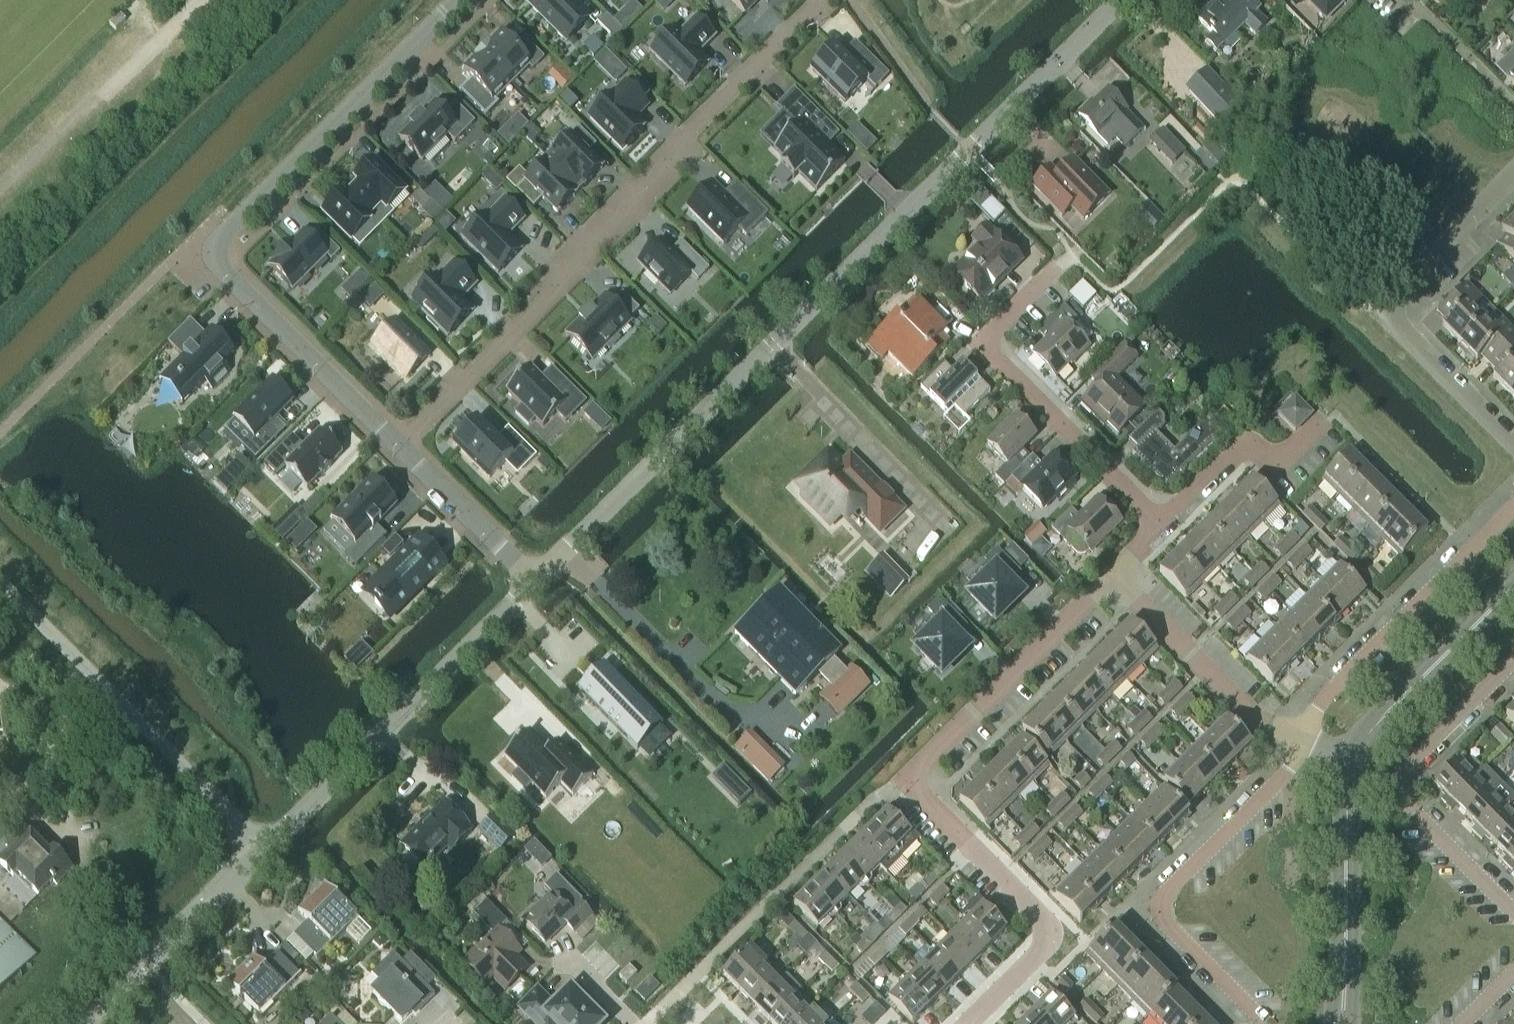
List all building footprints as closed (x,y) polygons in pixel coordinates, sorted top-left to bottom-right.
[(566,42),(590,19),(576,5),(577,4),(573,0),(535,0),(529,5),(566,42)] [(743,12),(754,0),(730,0),(743,12)] [(1255,13),(1258,9),(1249,0),(1221,0),(1212,9),(1210,8),(1197,21),(1212,36),(1206,42),(1215,51),(1222,44),(1221,43),(1231,33),(1233,36),(1243,25),(1254,36),(1265,24),(1255,13)] [(1327,19),(1345,0),(1307,0),(1327,19)] [(1464,12),(1476,0),(1451,0),(1464,12)] [(120,14),(109,24),(116,31),(126,20),(120,14)] [(597,22),(615,40),(624,31),(614,22),(606,14),(597,22)] [(621,15),(614,22),(624,31),(630,24),(621,15)] [(716,38),(695,17),(680,33),(674,27),(649,52),(684,88),(710,63),(700,54),(716,38)] [(482,53),(481,53),(510,82),(518,90),(522,87),(514,79),(529,64),(533,69),(543,59),(525,41),(515,51),(500,35),(488,47),(482,53)] [(834,48),(812,71),(845,103),(866,81),(875,90),(889,76),(857,44),(844,57),(834,48)] [(605,52),(593,64),(615,86),(627,73),(605,52)] [(472,81),(461,92),(486,117),(496,107),(491,102),(510,82),(481,53),(480,54),(475,60),(463,72),(472,81)] [(1188,88),(1203,105),(1223,127),(1242,110),(1221,87),(1206,71),(1188,88)] [(1506,79),(1513,87),(1513,71),(1506,79)] [(634,120),(647,108),(626,87),(592,121),(622,151),(643,129),(634,120)] [(793,177),(799,171),(818,190),(846,162),(817,132),(816,131),(827,120),(795,88),(779,104),(800,125),(776,148),(787,159),(781,165),(793,177)] [(1091,103),(1078,115),(1098,136),(1106,145),(1114,137),(1124,147),(1142,130),(1125,112),(1126,110),(1107,90),(1093,104),(1091,103)] [(409,125),(411,127),(400,139),(423,161),(448,136),(455,143),(475,123),(455,103),(444,115),(434,105),(423,116),(421,114),(418,117),(412,123),(409,125)] [(507,128),(498,137),(508,147),(517,138),(507,128)] [(555,151),(547,159),(580,192),(604,169),(589,154),(596,146),(579,129),(572,136),(571,135),(569,137),(562,130),(548,144),(555,151)] [(1149,142),(1171,164),(1183,153),(1161,130),(1149,142)] [(868,137),(860,145),(867,152),(875,144),(868,137)] [(1216,149),(1209,156),(1217,164),(1224,157),(1216,149)] [(488,166),(494,160),(489,155),(482,161),(488,166)] [(524,184),(517,190),(534,208),(541,201),(556,216),(580,192),(547,159),(523,183),(524,184)] [(1042,175),(1031,187),(1062,218),(1063,217),(1058,212),(1065,205),(1067,207),(1071,207),(1083,220),(1108,196),(1073,160),(1058,175),(1050,168),(1042,175)] [(353,191),(384,222),(393,213),(389,209),(405,192),(374,161),(356,179),(360,184),(353,191)] [(499,180),(491,189),(497,194),(505,186),(499,180)] [(725,196),(712,184),(688,208),(723,244),(738,229),(746,236),(767,215),(736,184),(735,185),(725,196)] [(375,231),(384,222),(353,191),(346,198),(341,194),(323,212),(352,240),(368,224),(375,231)] [(423,212),(432,203),(420,192),(411,200),(423,212)] [(983,193),(972,204),(978,210),(984,205),(986,203),(989,200),(983,193)] [(524,220),(504,200),(488,216),(486,215),(463,238),(498,273),(521,250),(508,236),(524,220)] [(1502,232),(1506,236),(1496,245),(1513,263),(1513,219),(1502,232)] [(429,226),(420,235),(429,244),(438,235),(429,226)] [(986,226),(974,237),(981,244),(952,274),(980,301),(1021,260),(986,226)] [(340,252),(322,234),(313,243),(303,232),(294,241),(283,252),(270,265),(293,290),(326,256),(332,261),(340,252)] [(661,242),(638,264),(671,296),(691,276),(698,283),(709,272),(690,252),(680,262),(671,253),(661,242)] [(1488,254),(1496,262),(1504,254),(1496,246),(1488,254)] [(375,262),(368,270),(374,276),(382,269),(375,262)] [(437,277),(413,301),(430,319),(427,322),(438,333),(441,329),(448,337),(472,312),(460,300),(475,285),(454,263),(438,279),(437,277)] [(1502,278),(1513,289),(1513,266),(1502,278)] [(359,273),(353,279),(362,288),(368,282),(359,273)] [(1077,286),(1069,294),(1082,309),(1096,296),(1082,282),(1077,286)] [(374,286),(360,300),(369,308),(383,294),(374,286)] [(1459,344),(1483,320),(1491,311),(1480,300),(1466,286),(1437,314),(1446,322),(1442,326),(1459,344)] [(581,318),(579,320),(580,322),(567,335),(593,360),(605,347),(609,351),(621,339),(617,336),(639,313),(621,295),(609,306),(603,299),(591,311),(589,309),(587,311),(581,318)] [(866,345),(880,359),(886,352),(912,378),(944,346),(937,339),(946,329),(919,302),(918,304),(913,298),(896,315),(878,333),(866,345)] [(1087,345),(1069,326),(1076,319),(1063,306),(1043,327),(1051,335),(1032,354),(1055,377),(1087,345)] [(1513,340),(1513,334),(1501,321),(1491,311),(1483,320),(1459,344),(1476,361),(1480,357),(1488,365),(1513,340)] [(655,317),(647,325),(658,336),(666,328),(655,317)] [(170,373),(193,395),(205,383),(212,390),(232,371),(225,364),(235,354),(213,331),(207,337),(191,321),(169,343),(184,359),(170,373)] [(430,355),(396,322),(373,345),(406,379),(430,355)] [(1513,391),(1513,340),(1488,365),(1496,373),(1492,377),(1510,395),(1513,391)] [(1116,379),(1126,369),(1137,358),(1122,344),(1089,377),(1097,386),(1081,402),(1093,415),(1097,411),(1118,432),(1144,407),(1116,379)] [(920,387),(929,396),(929,397),(944,412),(944,411),(947,414),(954,407),(963,417),(990,391),(962,363),(953,372),(944,363),(920,387)] [(530,367),(506,390),(522,406),(516,413),(529,426),(535,419),(543,427),(557,413),(566,422),(585,403),(556,374),(555,375),(548,382),(547,380),(543,380),(542,379),(530,367)] [(271,383),(235,420),(255,439),(245,449),(256,460),(278,438),(267,427),(291,403),(271,383)] [(1312,416),(1295,399),(1279,415),(1296,431),(1312,416)] [(1164,425),(1164,417),(1158,410),(1128,440),(1137,448),(1132,453),(1166,487),(1222,431),(1208,417),(1174,450),(1157,433),(1164,425)] [(1005,484),(1022,466),(1014,457),(1035,436),(1015,417),(987,445),(1006,464),(994,477),(1003,486),(1005,484)] [(477,419),(453,443),(489,479),(512,456),(524,468),(537,456),(508,428),(497,439),(477,419)] [(292,437),(266,464),(276,474),(285,465),(308,488),(321,475),(322,476),(331,467),(330,466),(342,454),(320,431),(303,448),(292,437)] [(1337,496),(1364,469),(1349,453),(1322,480),(1337,496)] [(1022,466),(1005,484),(1016,494),(1023,488),(1042,508),(1054,496),(1057,500),(1074,483),(1071,480),(1074,476),(1054,455),(1039,470),(1028,459),(1022,466)] [(827,458),(800,484),(811,496),(805,501),(829,526),(852,504),(880,532),(902,510),(850,457),(844,463),(839,458),(833,464),(827,458)] [(236,463),(216,483),(227,494),(247,474),(236,463)] [(1353,512),(1380,485),(1364,469),(1337,496),(1353,512)] [(1237,495),(1264,522),(1280,506),(1253,479),(1237,495)] [(357,566),(386,536),(375,525),(394,505),(372,483),(334,520),(333,521),(333,522),(355,544),(345,554),(357,566)] [(1368,527),(1396,500),(1380,485),(1353,512),(1368,527)] [(324,490),(318,496),(324,502),(330,496),(324,490)] [(1248,537),(1264,522),(1237,495),(1221,510),(1248,537)] [(1055,524),(1051,528),(1051,529),(1060,537),(1076,553),(1081,555),(1085,553),(1089,550),(1090,551),(1120,521),(1097,499),(1079,517),(1070,509),(1055,524)] [(1384,543),(1411,516),(1396,500),(1368,527),(1384,543)] [(1311,523),(1318,517),(1309,508),(1303,515),(1311,523)] [(1233,553),(1248,537),(1221,510),(1206,526),(1233,553)] [(1411,516),(1384,543),(1400,559),(1427,532),(1411,516)] [(1318,517),(1311,523),(1320,532),(1327,525),(1318,517)] [(281,522),(272,531),(283,543),(293,533),(281,522)] [(1037,523),(1023,537),(1033,546),(1035,544),(1041,538),(1046,533),(1037,523)] [(1217,569),(1233,553),(1206,526),(1190,541),(1217,569)] [(297,532),(286,543),(296,553),(307,542),(297,532)] [(1282,542),(1291,551),(1300,542),(1291,533),(1282,542)] [(391,558),(404,544),(394,535),(381,549),(391,558)] [(1342,554),(1349,547),(1340,539),(1333,545),(1342,554)] [(368,590),(392,614),(442,566),(418,541),(368,590)] [(1202,584),(1217,569),(1190,541),(1175,557),(1202,584)] [(1282,560),(1291,551),(1282,542),(1273,551),(1282,560)] [(1027,561),(1011,544),(1003,552),(1019,568),(1027,561)] [(1295,554),(1302,563),(1311,554),(1303,546),(1295,554)] [(1349,547),(1342,554),(1351,563),(1357,556),(1349,547)] [(995,571),(970,595),(995,621),(1021,596),(1010,584),(1020,574),(997,551),(986,561),(995,571)] [(1294,571),(1302,563),(1295,554),(1286,563),(1294,571)] [(1186,600),(1202,584),(1175,557),(1159,573),(1186,600)] [(866,573),(890,597),(904,583),(880,559),(866,573)] [(1251,572),(1260,581),(1268,572),(1259,564),(1251,572)] [(1322,581),(1349,608),(1365,592),(1337,565),(1322,581)] [(1371,569),(1364,576),(1373,585),(1380,578),(1371,569)] [(1251,589),(1260,581),(1251,572),(1242,581),(1251,589)] [(1264,585),(1272,593),(1281,584),(1272,576),(1264,585)] [(1334,624),(1349,608),(1322,581),(1306,596),(1334,624)] [(1264,602),(1272,593),(1264,585),(1255,594),(1264,602)] [(777,591),(735,633),(794,693),(816,671),(829,685),(844,670),(831,656),(837,651),(777,591)] [(1221,603),(1230,612),(1238,603),(1229,594),(1221,603)] [(1318,639),(1334,624),(1306,596),(1291,612),(1318,639)] [(941,624),(916,648),(942,674),(967,649),(956,637),(966,627),(959,620),(944,606),(939,601),(929,611),(941,624)] [(948,602),(944,606),(959,620),(962,616),(948,602)] [(1221,621),(1230,612),(1221,603),(1212,612),(1221,621)] [(1233,615),(1242,624),(1251,615),(1242,607),(1233,615)] [(1302,655),(1318,639),(1291,612),(1275,628),(1302,655)] [(1233,633),(1242,624),(1233,615),(1224,624),(1233,633)] [(1115,638),(1142,665),(1157,650),(1130,623),(1115,638)] [(1287,671),(1302,655),(1275,628),(1260,643),(1287,671)] [(1127,681),(1142,665),(1115,638),(1100,654),(1127,681)] [(362,643),(344,662),(356,673),(374,655),(362,643)] [(1272,686),(1287,671),(1260,643),(1244,659),(1272,686)] [(1111,696),(1127,681),(1100,654),(1084,669),(1111,696)] [(579,689),(578,689),(633,745),(659,720),(604,664),(603,665),(605,666),(580,690),(579,689)] [(869,685),(849,665),(844,670),(829,685),(821,693),(841,713),(869,685)] [(1096,712),(1111,696),(1084,669),(1069,685),(1096,712)] [(1175,682),(1167,690),(1173,697),(1182,688),(1175,682)] [(1080,727),(1096,712),(1069,685),(1053,700),(1080,727)] [(1158,699),(1164,706),(1173,697),(1167,690),(1158,699)] [(1188,694),(1179,703),(1186,710),(1195,701),(1188,694)] [(1065,742),(1080,727),(1053,700),(1038,715),(1065,742)] [(1179,703),(1170,712),(1177,719),(1186,710),(1179,703)] [(1505,715),(1513,724),(1513,706),(1505,715)] [(1136,721),(1143,728),(1152,719),(1145,712),(1136,721)] [(1049,758),(1065,742),(1038,715),(1022,731),(1049,758)] [(1208,733),(1235,760),(1251,744),(1224,717),(1208,733)] [(1134,737),(1143,728),(1136,721),(1127,730),(1134,737)] [(1148,734),(1156,742),(1165,733),(1157,725),(1148,734)] [(1500,726),(1491,735),(1502,746),(1511,737),(1500,726)] [(750,731),(734,747),(742,756),(769,783),(785,767),(750,731)] [(558,742),(548,752),(529,732),(504,757),(519,771),(512,778),(525,791),(531,784),(546,799),(561,784),(573,796),(592,776),(558,742)] [(1219,776),(1235,760),(1208,733),(1193,749),(1219,776)] [(1147,750),(1156,742),(1148,734),(1139,743),(1147,750)] [(1006,755),(1033,782),(1049,766),(1021,739),(1006,755)] [(1105,752),(1112,759),(1121,750),(1114,743),(1105,752)] [(1204,791),(1219,776),(1193,749),(1177,764),(1204,791)] [(1104,767),(1112,759),(1105,752),(1097,760),(1104,767)] [(1018,797),(1033,782),(1006,755),(991,770),(1018,797)] [(1127,755),(1118,763),(1125,770),(1134,762),(1127,755)] [(1444,775),(1434,784),(1446,795),(1440,801),(1445,805),(1480,770),(1478,769),(1474,773),(1460,759),(1452,767),(1450,765),(1442,773),(1444,775)] [(1189,807),(1204,791),(1177,764),(1162,780),(1189,807)] [(723,766),(712,777),(740,805),(751,795),(723,766)] [(1480,770),(1445,805),(1451,811),(1456,806),(1466,815),(1500,782),(1485,767),(1480,771),(1480,770)] [(1002,813),(1018,797),(991,770),(975,786),(1002,813)] [(1083,774),(1074,783),(1081,790),(1090,781),(1083,774)] [(1096,785),(1104,793),(1113,784),(1105,776),(1096,785)] [(1466,815),(1476,826),(1471,831),(1476,836),(1513,798),(1513,796),(1500,782),(1466,815)] [(1095,802),(1104,793),(1096,785),(1087,795),(1095,802)] [(987,829),(1002,813),(975,786),(960,802),(987,829)] [(1146,804),(1173,831),(1188,816),(1161,789),(1146,804)] [(1054,803),(1061,809),(1069,801),(1063,794),(1054,803)] [(1476,836),(1481,842),(1487,837),(1497,846),(1513,829),(1513,798),(1476,836)] [(1052,818),(1061,809),(1054,803),(1045,811),(1052,818)] [(469,833),(465,829),(466,827),(444,804),(401,846),(406,851),(406,854),(416,864),(419,865),(423,869),(428,864),(429,865),(433,861),(432,860),(446,847),(450,851),(469,833)] [(1157,847),(1173,831),(1146,804),(1130,820),(1157,847)] [(1066,816),(1074,824),(1083,815),(1075,807),(1066,816)] [(887,812),(871,827),(902,858),(921,839),(913,831),(910,834),(887,812)] [(1065,832),(1074,824),(1066,816),(1057,825),(1065,832)] [(478,833),(490,845),(498,852),(505,845),(513,838),(493,818),(478,833)] [(1141,862),(1157,847),(1130,820),(1115,835),(1141,862)] [(53,849),(50,852),(23,826),(5,845),(9,849),(0,858),(0,863),(12,875),(16,872),(38,894),(52,879),(56,884),(72,868),(53,849)] [(1022,834),(1029,841),(1038,832),(1031,826),(1022,834)] [(856,843),(879,866),(886,873),(902,858),(871,827),(856,843)] [(1497,846),(1507,856),(1501,862),(1507,867),(1513,860),(1513,829),(1497,846)] [(1020,850),(1029,841),(1022,834),(1014,843),(1020,850)] [(1126,878),(1141,862),(1115,835),(1099,851),(1126,878)] [(1035,847),(1042,854),(1051,845),(1044,838),(1035,847)] [(863,882),(879,866),(856,843),(840,858),(863,882)] [(1033,862),(1042,854),(1035,847),(1026,856),(1033,862)] [(1111,893),(1126,878),(1099,851),(1084,866),(1111,893)] [(848,897),(863,882),(840,858),(825,874),(848,897)] [(949,869),(942,862),(929,874),(936,881),(949,869)] [(1095,908),(1111,893),(1084,866),(1068,881),(1095,908)] [(832,913),(848,897),(825,874),(809,889),(832,913)] [(924,880),(931,887),(936,881),(929,874),(924,880)] [(551,893),(523,922),(545,943),(565,923),(574,932),(590,915),(579,903),(580,901),(556,876),(545,887),(551,893)] [(922,895),(931,887),(924,880),(916,888),(916,889),(922,895)] [(1080,924),(1095,908),(1068,881),(1053,897),(1080,924)] [(347,928),(358,917),(325,884),(298,911),(309,921),(295,935),(318,958),(346,930),(345,929),(347,928)] [(936,893),(943,899),(949,894),(942,887),(936,893)] [(916,888),(909,895),(916,901),(916,902),(922,895),(916,889),(916,888)] [(817,928),(832,913),(809,889),(794,905),(817,928)] [(935,908),(943,899),(936,893),(928,901),(935,908)] [(892,911),(899,918),(906,911),(889,894),(883,900),(893,910),(892,911)] [(966,923),(990,946),(1005,931),(982,907),(985,905),(978,898),(959,916),(966,923)] [(498,930),(506,922),(486,901),(473,914),(493,934),(463,963),(485,985),(493,978),(504,990),(527,968),(515,956),(519,952),(498,930)] [(783,910),(776,917),(780,921),(787,914),(783,910)] [(892,924),(899,918),(892,911),(886,918),(877,926),(884,933),(892,924)] [(347,928),(361,942),(373,931),(359,916),(358,917),(347,928)] [(905,924),(912,930),(919,924),(912,917),(905,924)] [(0,919),(0,992),(36,955),(0,919)] [(794,935),(801,928),(795,923),(788,930),(794,935)] [(974,962),(990,946),(966,923),(951,938),(974,962)] [(905,937),(912,930),(905,924),(898,930),(905,937)] [(801,928),(794,935),(801,943),(808,936),(801,928)] [(1101,972),(1128,944),(1113,929),(1086,956),(1101,972)] [(379,932),(372,939),(377,945),(381,945),(386,940),(379,932)] [(862,942),(868,949),(875,942),(868,935),(862,942)] [(959,977),(974,962),(951,938),(935,954),(959,977)] [(862,955),(868,949),(862,942),(855,949),(862,955)] [(1117,987),(1144,960),(1128,944),(1101,972),(1117,987)] [(738,990),(766,963),(751,948),(746,952),(723,975),(738,990)] [(874,955),(881,961),(888,955),(881,948),(874,955)] [(272,1003),(301,975),(278,952),(263,966),(253,955),(226,982),(259,1015),(271,1002),(272,1003)] [(825,966),(832,959),(825,953),(818,959),(825,966)] [(424,1005),(434,995),(427,988),(436,979),(410,954),(402,962),(393,954),(372,975),(381,985),(373,994),(377,998),(378,1002),(380,1004),(382,1006),(386,1007),(401,1023),(421,1003),(424,1005)] [(943,993),(959,977),(935,954),(920,969),(943,993)] [(874,968),(881,961),(874,955),(868,961),(874,968)] [(832,959),(825,966),(832,973),(839,966),(832,959)] [(1132,1002),(1159,975),(1144,960),(1117,987),(1132,1002)] [(777,983),(762,968),(767,964),(766,963),(738,990),(754,1006),(777,983)] [(619,975),(627,984),(637,974),(629,965),(619,975)] [(927,1008),(943,993),(920,969),(904,985),(927,1008)] [(777,983),(754,1006),(770,1022),(793,998),(801,990),(786,974),(777,983)] [(317,975),(308,983),(318,993),(326,984),(317,975)] [(1148,1018),(1175,991),(1159,975),(1132,1002),(1148,1018)] [(644,1001),(659,986),(650,978),(635,993),(644,1001)] [(1057,985),(1065,993),(1072,987),(1063,979),(1057,985)] [(856,998),(863,991),(855,983),(848,990),(856,998)] [(912,1023),(927,1008),(904,985),(889,1000),(912,1023)] [(603,1023),(591,1012),(593,1010),(583,1001),(582,1002),(570,990),(553,1006),(536,988),(518,1007),(534,1023),(603,1023)] [(863,991),(856,998),(862,1004),(869,997),(863,991)] [(1190,1006),(1175,991),(1148,1018),(1154,1023),(1172,1023),(1190,1006)] [(1048,1023),(1068,1023),(1074,1019),(1050,996),(1035,1011),(1048,1023)] [(808,1014),(793,998),(770,1022),(772,1023),(798,1023),(808,1014)] [(1088,1017),(1094,1010),(1086,1001),(1079,1008),(1088,1017)] [(875,1004),(869,1010),(878,1019),(885,1013),(875,1004)] [(1206,1021),(1190,1006),(1172,1023),(1203,1023),(1206,1021)] [(813,1009),(808,1014),(798,1023),(828,1023),(813,1009)] [(295,1023),(304,1023),(311,1017),(304,1010),(293,1021),(295,1023)] [(1088,1017),(1095,1023),(1098,1023),(1103,1018),(1094,1010),(1088,1017)] [(1035,1011),(1022,1023),(1048,1023),(1035,1011)] [(331,1016),(322,1023),(339,1023),(331,1016)]
